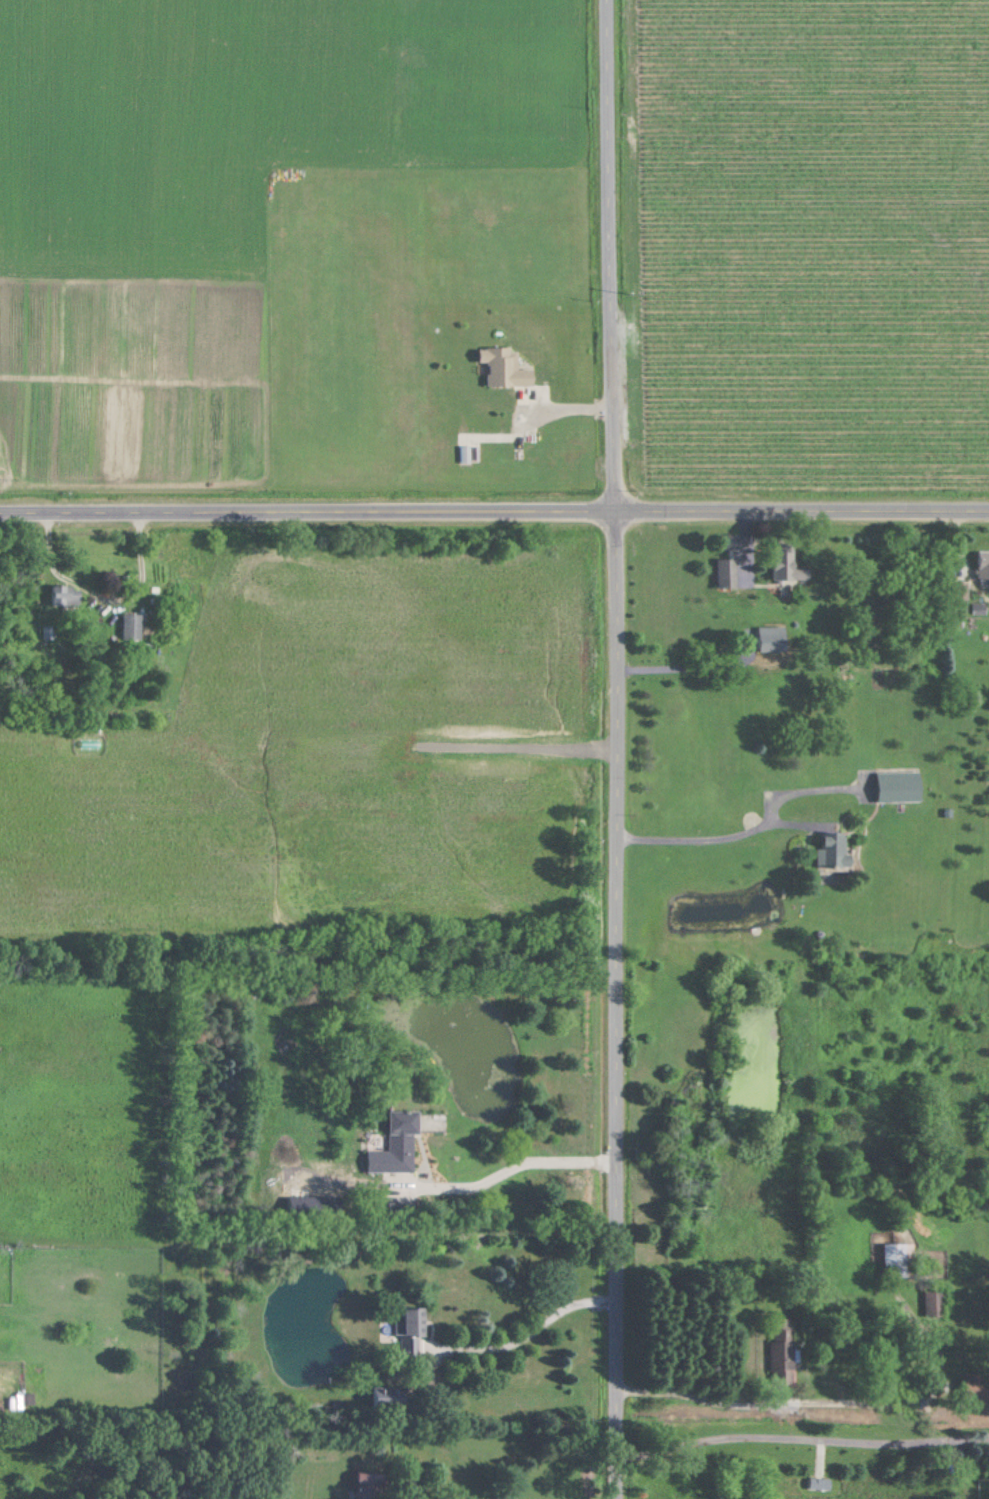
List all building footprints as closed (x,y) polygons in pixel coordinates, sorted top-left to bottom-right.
[(490,387),(536,385),(535,369),(520,369),(519,347),(481,349),(481,364),(490,364),(490,387)] [(797,549),(773,549),(773,580),(797,580),(797,549)] [(975,550),(975,582),(988,582),(988,550),(975,550)] [(735,559),(718,559),(718,585),(735,585),(735,559)] [(965,582),(952,582),(952,596),(965,596),(965,582)] [(140,639),(140,614),(123,614),(123,639),(140,639)] [(785,651),(785,626),(757,626),(757,651),(785,651)] [(921,771),(875,771),(875,799),(921,799),(921,771)] [(819,866),(853,866),(853,852),(846,852),(846,831),(819,831),(819,866)] [(420,1133),(420,1110),(389,1110),(389,1171),(414,1171),(414,1133),(420,1133)] [(885,1242),(885,1278),(912,1278),(912,1242),(885,1242)] [(926,1315),(941,1315),(941,1295),(926,1295),(926,1315)] [(427,1335),(427,1307),(405,1307),(405,1321),(394,1321),(394,1335),(427,1335)] [(792,1318),(770,1318),(770,1384),(792,1383),(792,1318)] [(988,1399),(988,1374),(963,1373),(962,1399),(988,1399)] [(371,1387),(371,1407),(406,1407),(406,1387),(371,1387)]
